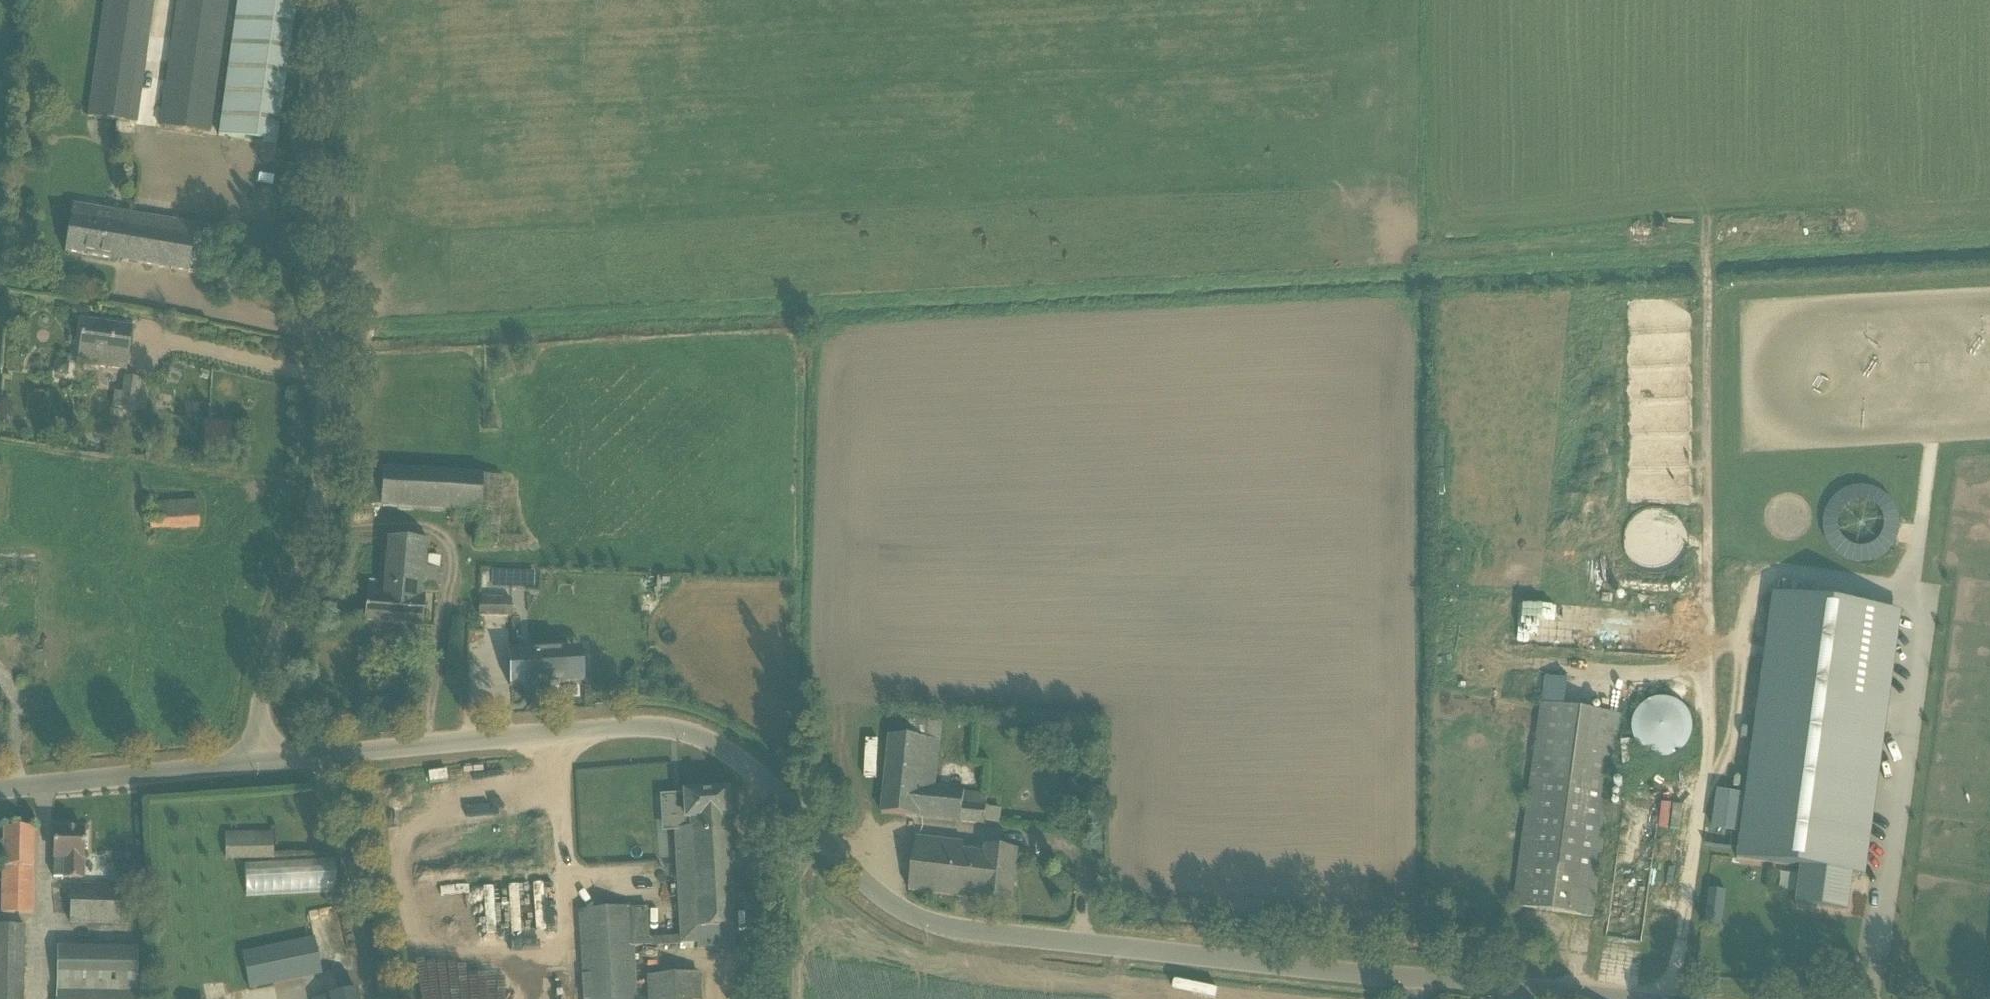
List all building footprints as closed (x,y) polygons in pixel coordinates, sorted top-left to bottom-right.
[(146,59),(149,36),(154,0),(105,0),(88,118),(136,125),(146,59)] [(228,0),(178,0),(160,128),(209,135),(228,0)] [(276,144),(296,0),(237,0),(219,136),(276,144)] [(31,103),(31,93),(22,93),(22,103),(31,103)] [(217,278),(224,230),(111,212),(109,223),(72,217),(66,252),(217,278)] [(126,370),(132,328),(82,320),(76,362),(126,370)] [(67,376),(69,364),(56,363),(55,374),(67,376)] [(137,412),(140,381),(124,379),(123,393),(114,393),(113,409),(121,410),(137,412)] [(231,430),(205,429),(204,446),(230,448),(231,430)] [(483,478),(367,468),(363,506),(479,516),(483,478)] [(495,549),(502,480),(483,478),(479,516),(476,548),(495,549)] [(1902,551),(1885,486),(1859,492),(1863,508),(1853,511),(1857,527),(1834,533),(1837,544),(1844,542),(1848,554),(1857,552),(1859,562),(1902,551)] [(200,527),(199,499),(159,500),(160,529),(200,527)] [(421,626),(423,597),(413,596),(413,591),(439,593),(440,569),(428,569),(429,543),(383,538),(378,586),(367,585),(363,620),(421,626)] [(1777,866),(1799,869),(1854,877),(1863,877),(1898,613),(1772,596),(1737,861),(1777,866)] [(510,601),(476,601),(476,618),(510,618),(510,601)] [(566,683),(564,651),(507,654),(509,686),(566,683)] [(1691,737),(1691,731),(1691,726),(1689,720),(1685,713),(1681,709),(1677,706),(1671,703),(1666,702),(1660,701),(1654,702),(1649,704),(1643,707),(1638,711),(1635,716),(1632,722),(1631,726),(1631,732),(1631,738),(1633,744),(1636,749),(1641,754),(1644,757),(1650,760),(1656,761),(1661,762),(1666,761),(1673,759),(1678,756),(1683,752),(1686,748),(1689,742),(1691,737)] [(1592,918),(1621,715),(1543,704),(1514,907),(1592,918)] [(890,737),(882,814),(984,825),(987,796),(964,794),(965,791),(936,788),(939,743),(894,737),(890,737)] [(682,937),(683,945),(699,944),(699,949),(737,946),(726,792),(683,794),(685,820),(691,820),(691,829),(674,830),(682,937)] [(1718,794),(1714,829),(1737,833),(1742,797),(1718,794)] [(31,912),(34,830),(4,829),(3,912),(31,912)] [(83,831),(54,830),(53,878),(83,879),(83,831)] [(226,858),(253,858),(273,857),(273,834),(226,835),(226,858)] [(909,892),(956,897),(1011,904),(1017,854),(985,850),(983,864),(973,863),(974,855),(962,853),(963,844),(916,838),(909,892)] [(339,859),(245,862),(246,894),(339,892),(339,859)] [(139,870),(122,869),(122,886),(138,886),(139,870)] [(1793,906),(1849,914),(1854,877),(1799,869),(1793,906)] [(71,925),(129,926),(130,887),(72,887),(71,925)] [(1708,889),(1706,925),(1724,926),(1726,890),(1708,889)] [(646,998),(637,998),(635,948),(683,945),(682,937),(650,939),(648,908),(632,909),(632,908),(578,911),(584,998),(646,998)] [(25,926),(0,926),(0,998),(24,998),(25,926)] [(321,974),(314,939),(242,954),(223,958),(230,993),(321,974)] [(57,947),(57,998),(137,998),(138,948),(57,947)] [(646,998),(703,998),(701,974),(646,977),(646,998)]
